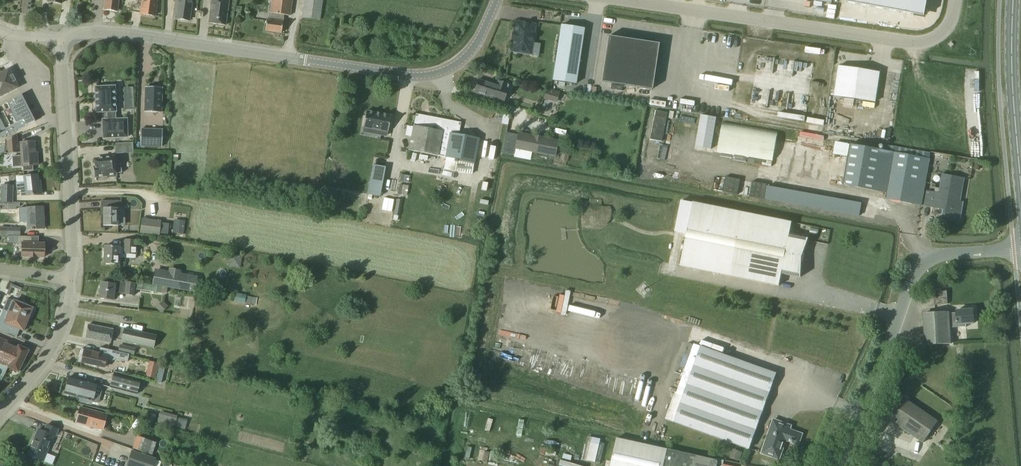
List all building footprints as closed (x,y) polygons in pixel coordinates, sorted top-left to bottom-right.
[(104,9),(117,11),(119,0),(105,0),(104,9)] [(141,14),(155,16),(157,0),(143,0),(141,14)] [(176,19),(190,20),(192,0),(178,0),(176,19)] [(209,23),(226,25),(229,0),(212,0),(209,23)] [(270,13),(269,13),(268,20),(267,20),(265,31),(282,33),(284,15),(291,16),(293,0),(272,0),(270,13)] [(302,18),(321,20),(323,0),(305,0),(302,18)] [(924,16),(928,0),(846,0),(846,1),(924,16)] [(520,53),(520,52),(530,53),(535,25),(515,22),(514,34),(512,34),(511,39),(513,39),(511,51),(513,51),(513,52),(520,53)] [(552,80),(576,84),(584,29),(561,25),(552,80)] [(652,90),(659,44),(608,36),(601,82),(652,90)] [(728,101),(806,111),(809,94),(815,93),(816,88),(804,86),(804,85),(798,84),(797,79),(786,81),(785,77),(771,75),(770,67),(758,65),(757,70),(762,71),(764,83),(755,85),(755,89),(727,86),(724,106),(723,99),(711,98),(709,113),(716,114),(716,113),(722,114),(723,111),(727,110),(728,101)] [(839,66),(835,96),(875,102),(880,72),(839,66)] [(0,70),(0,97),(18,88),(9,69),(2,73),(0,70)] [(474,92),(494,98),(504,102),(508,89),(509,85),(499,81),(497,86),(478,80),(474,92)] [(103,120),(104,137),(104,138),(105,138),(125,137),(126,137),(125,120),(126,120),(126,119),(116,119),(115,112),(116,112),(116,111),(115,87),(115,86),(96,87),(96,88),(97,111),(97,112),(98,112),(97,112),(108,111),(109,119),(104,120),(103,120)] [(147,87),(145,112),(162,113),(163,88),(147,87)] [(547,88),(544,98),(557,102),(560,92),(547,88)] [(22,95),(0,106),(0,139),(35,121),(22,95)] [(133,108),(133,98),(125,98),(125,108),(133,108)] [(391,116),(366,111),(363,127),(380,130),(379,134),(386,136),(387,131),(388,132),(391,116)] [(461,123),(417,114),(414,126),(414,127),(409,150),(446,157),(444,169),(472,175),(474,163),(475,163),(479,139),(459,135),(461,123)] [(717,118),(701,115),(695,146),(711,149),(717,118)] [(490,125),(504,126),(505,120),(491,118),(490,125)] [(779,131),(723,121),(718,151),(773,161),(779,131)] [(163,130),(142,129),(141,146),(163,146),(163,130)] [(516,150),(554,158),(557,141),(520,134),(516,150)] [(19,153),(17,136),(6,140),(5,152),(8,152),(8,154),(19,153)] [(35,141),(20,142),(21,156),(12,156),(13,167),(22,166),(23,171),(33,170),(33,166),(38,165),(38,156),(36,156),(35,141)] [(836,142),(834,154),(848,156),(843,184),(888,193),(887,199),(921,205),(931,153),(885,145),(884,151),(836,142)] [(133,153),(133,143),(131,143),(116,144),(116,154),(133,153)] [(114,158),(95,160),(96,168),(95,168),(95,176),(108,174),(108,177),(117,176),(117,173),(122,173),(121,164),(118,164),(118,158),(114,158)] [(371,175),(367,194),(380,197),(386,167),(373,165),(371,175)] [(409,176),(401,174),(400,181),(408,183),(409,176)] [(39,184),(38,175),(24,176),(25,182),(16,183),(17,191),(21,190),(22,196),(42,194),(41,184),(39,184)] [(963,178),(943,175),(940,188),(939,194),(935,193),(928,191),(925,205),(944,209),(942,216),(960,219),(963,202),(959,202),(963,178)] [(725,192),(742,193),(744,177),(726,176),(725,192)] [(752,194),(754,182),(745,181),(743,193),(752,194)] [(399,184),(398,194),(406,196),(408,186),(399,184)] [(1,203),(13,203),(14,185),(2,185),(1,203)] [(765,199),(860,217),(862,203),(767,186),(765,199)] [(121,200),(101,200),(101,208),(104,208),(104,225),(118,225),(118,208),(121,208),(121,200)] [(682,200),(676,232),(687,234),(680,266),(779,286),(782,270),(798,273),(798,276),(799,256),(805,238),(804,240),(788,238),(792,222),(682,200)] [(42,220),(42,207),(27,208),(28,230),(44,229),(44,220),(42,220)] [(161,221),(142,218),(140,233),(160,236),(160,234),(168,235),(169,224),(161,223),(161,221)] [(173,232),(183,234),(185,221),(175,219),(173,232)] [(21,228),(0,227),(0,235),(21,236),(21,228)] [(18,236),(18,243),(22,243),(22,245),(22,257),(44,257),(44,245),(44,243),(38,243),(38,236),(21,236),(18,236)] [(136,241),(124,240),(123,248),(105,246),(104,264),(119,265),(120,257),(135,258),(136,241)] [(199,278),(155,271),(153,283),(196,291),(199,278)] [(101,282),(99,298),(113,300),(114,292),(125,293),(125,294),(134,295),(135,290),(167,293),(168,287),(158,286),(115,280),(115,284),(101,282)] [(939,297),(934,297),(935,305),(948,304),(947,296),(939,297)] [(3,310),(4,310),(28,319),(30,315),(31,315),(34,309),(7,298),(3,310)] [(163,302),(157,309),(162,314),(168,307),(163,302)] [(28,319),(4,310),(1,317),(0,319),(0,330),(8,333),(11,326),(25,331),(28,325),(26,324),(28,319)] [(957,312),(950,313),(950,321),(957,321),(957,327),(966,327),(966,324),(974,323),(973,310),(956,311),(957,312)] [(950,312),(925,313),(927,345),(952,344),(951,328),(957,327),(957,321),(950,321),(950,313),(950,312)] [(113,329),(89,324),(87,338),(110,343),(113,329)] [(157,335),(124,328),(121,341),(154,348),(157,335)] [(778,350),(781,337),(771,335),(768,348),(778,350)] [(8,367),(18,371),(27,351),(0,338),(0,363),(8,367)] [(824,342),(818,365),(825,367),(831,344),(824,342)] [(120,344),(118,351),(130,354),(134,355),(136,348),(120,344)] [(674,423),(749,450),(777,373),(701,346),(694,344),(677,392),(675,391),(665,418),(674,422),(674,423)] [(99,353),(81,349),(80,357),(83,358),(82,362),(97,366),(97,365),(103,366),(105,355),(100,354),(99,353)] [(150,362),(147,377),(156,379),(159,364),(150,362)] [(3,379),(8,367),(0,363),(0,377),(3,379)] [(164,381),(168,366),(161,364),(157,380),(164,381)] [(113,374),(110,387),(137,394),(140,382),(124,377),(114,375),(113,374)] [(70,377),(66,394),(93,400),(93,401),(99,403),(103,385),(70,377)] [(650,410),(657,390),(652,388),(644,408),(650,410)] [(938,421),(904,398),(893,415),(899,420),(896,424),(923,443),(938,421)] [(107,414),(80,407),(76,422),(104,429),(107,414)] [(160,411),(157,422),(180,428),(186,430),(188,420),(182,418),(177,417),(178,416),(160,411)] [(781,422),(774,419),(762,453),(780,459),(787,440),(799,444),(803,434),(780,426),(781,422)] [(59,428),(47,424),(45,431),(39,429),(28,456),(44,461),(54,435),(56,436),(59,428)] [(156,443),(137,436),(133,448),(152,455),(156,443)] [(593,438),(589,437),(583,460),(600,464),(605,443),(600,442),(601,439),(593,437),(593,438)] [(726,465),(724,465),(724,462),(617,438),(612,462),(607,460),(605,465),(726,465)] [(945,446),(951,449),(956,442),(950,438),(945,446)] [(131,465),(153,465),(156,458),(132,449),(127,465),(131,465)] [(588,465),(572,462),(573,455),(565,453),(562,465),(588,465)]
